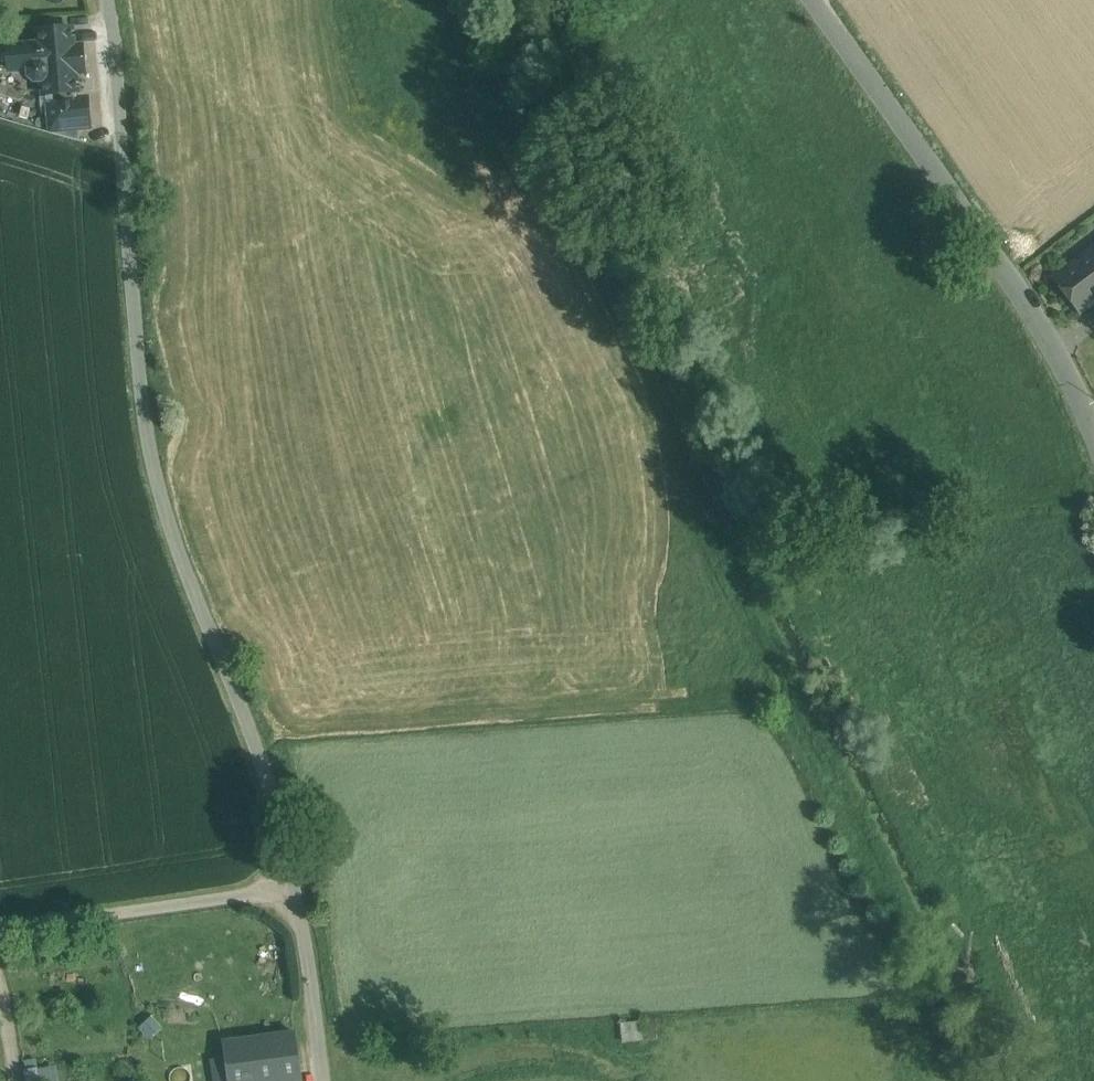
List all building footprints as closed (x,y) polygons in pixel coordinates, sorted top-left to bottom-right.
[(72,28),(39,31),(40,44),(14,47),(16,70),(28,69),(29,77),(35,82),(44,81),(45,95),(50,94),(51,103),(78,101),(77,92),(76,73),(78,73),(84,65),(83,54),(75,48),(74,48),(72,28)] [(51,103),(47,103),(49,133),(90,129),(87,100),(78,101),(51,103)] [(1057,279),(1080,310),(1093,300),(1093,251),(1057,279)] [(293,1017),(240,1023),(243,1039),(295,1032),(293,1017)] [(624,1021),(625,1039),(644,1038),(642,1020),(624,1021)] [(223,1042),(227,1063),(230,1080),(295,1080),(302,1080),(295,1032),(243,1039),(223,1042)] [(214,1065),(217,1080),(230,1080),(227,1063),(214,1065)]
